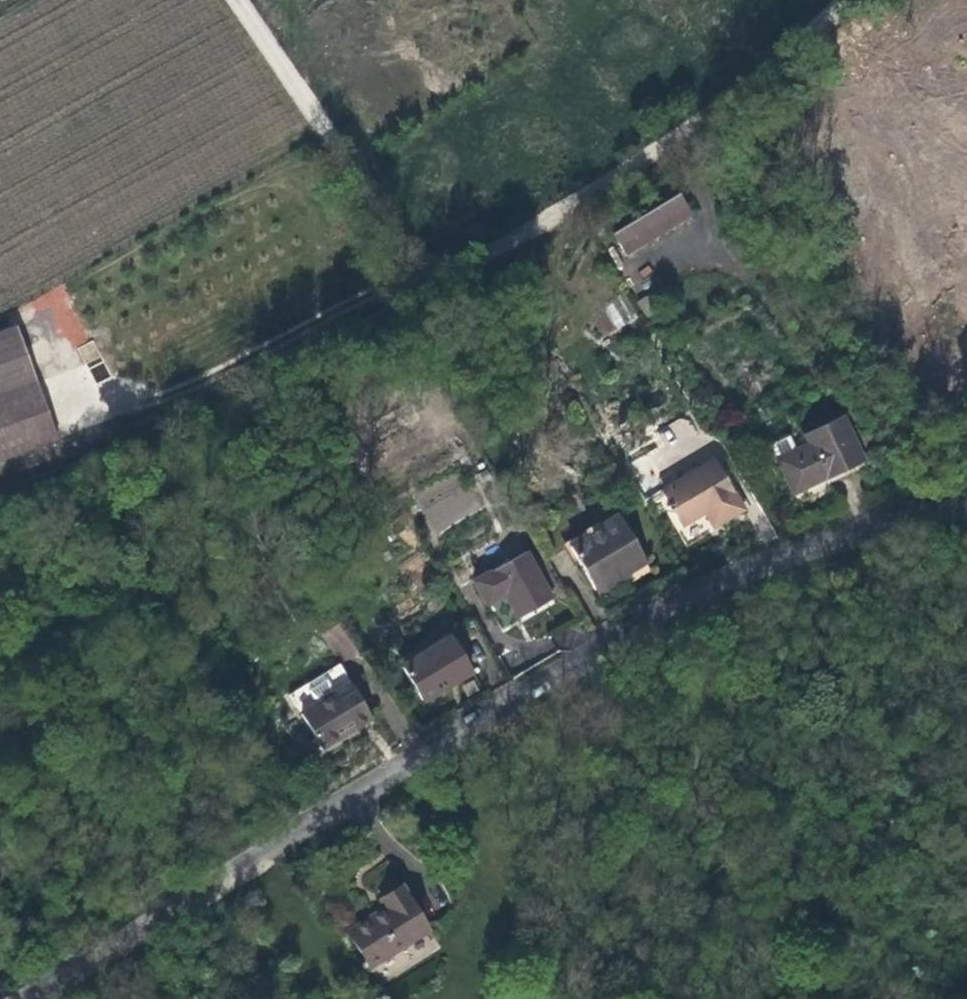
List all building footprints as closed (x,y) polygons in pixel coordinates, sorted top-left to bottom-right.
[(614,235),(623,250),(689,210),(680,195),(614,235)] [(17,305),(25,324),(51,313),(66,349),(87,340),(64,285),(17,305)] [(602,308),(617,331),(638,317),(623,294),(602,308)] [(4,396),(39,382),(18,327),(0,334),(0,385),(4,396)] [(85,365),(100,358),(91,340),(77,347),(85,365)] [(61,439),(39,382),(4,396),(0,385),(0,461),(61,439)] [(893,471),(869,432),(855,439),(874,480),(893,471)] [(874,480),(855,439),(854,438),(830,449),(834,457),(821,463),(806,470),(800,456),(782,464),(803,511),(836,496),(837,497),(874,480)] [(834,457),(830,449),(817,455),(821,463),(834,457)] [(745,512),(717,463),(663,494),(685,529),(708,516),(717,530),(745,512)] [(643,559),(620,519),(568,549),(592,589),(612,576),(610,573),(620,567),(623,571),(624,570),(643,559)] [(544,590),(517,544),(468,574),(482,596),(499,586),(513,610),(544,590)] [(629,577),(624,570),(623,571),(620,567),(610,573),(612,576),(592,589),(596,596),(629,577)] [(471,666),(451,632),(400,663),(421,697),(471,666)] [(372,717),(350,684),(301,716),(321,749),(372,717)] [(354,931),(373,966),(431,933),(406,886),(382,899),(388,910),(354,931)] [(369,969),(373,966),(354,931),(350,933),(369,969)]
